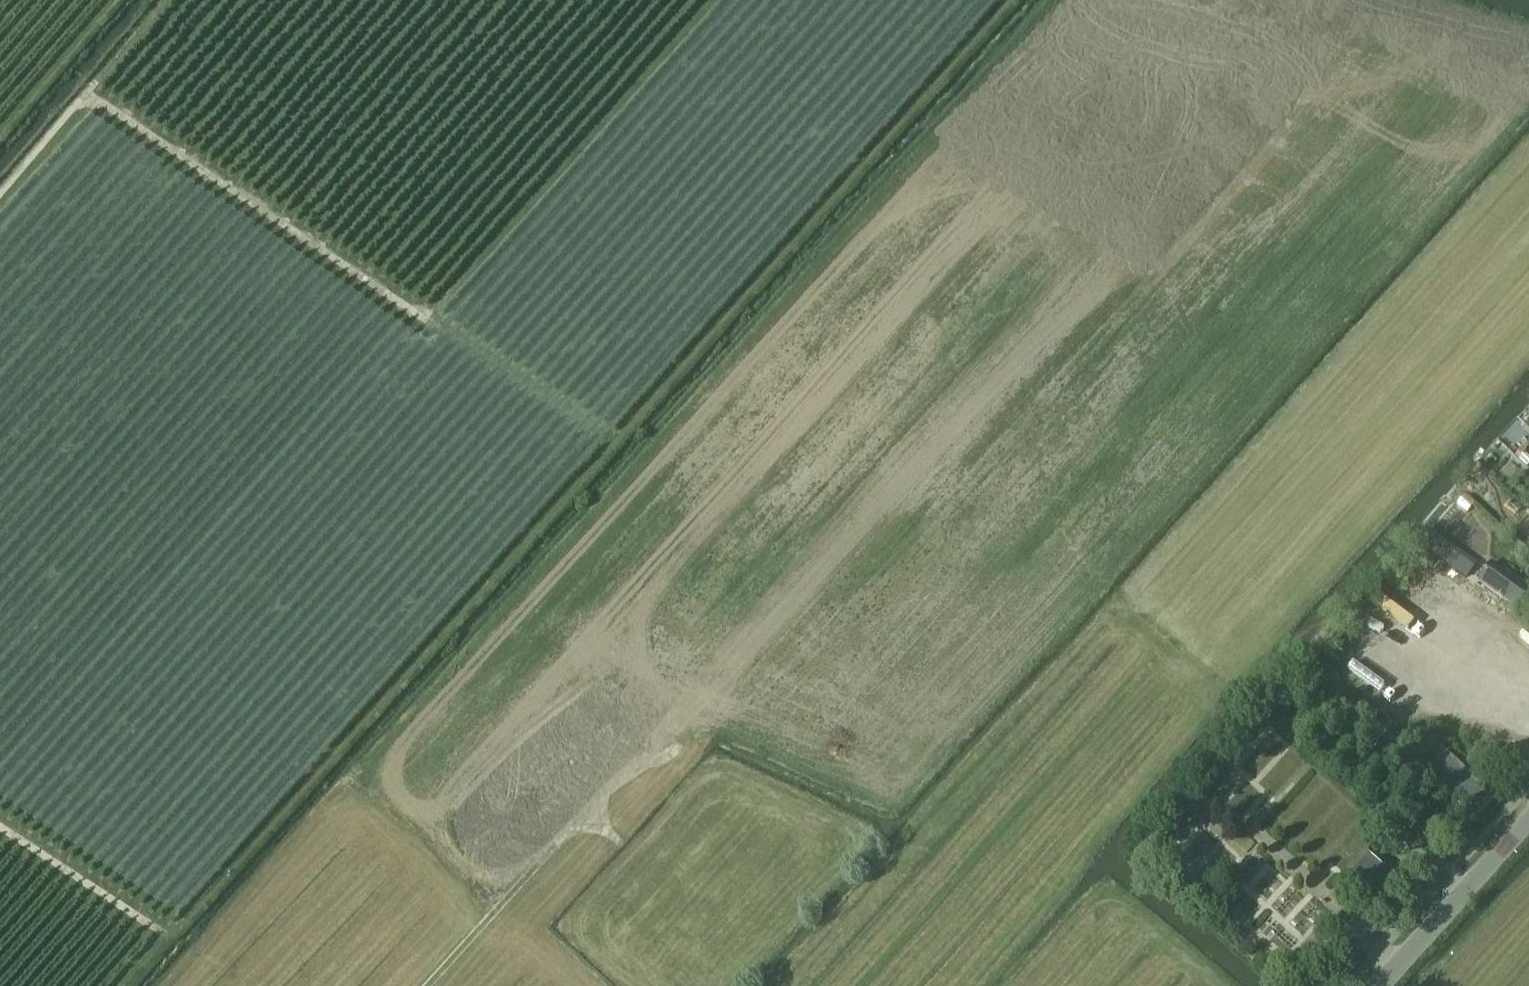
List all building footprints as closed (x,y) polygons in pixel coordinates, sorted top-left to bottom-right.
[(1523,447),(1516,455),(1528,465),(1528,464),(1528,453),(1523,447)] [(1528,593),(1528,590),(1491,563),(1478,581),(1517,609),(1528,593)] [(1442,632),(1453,610),(1412,589),(1407,601),(1421,608),(1416,619),(1442,632)] [(1432,740),(1412,762),(1474,820),(1495,797),(1432,740)] [(1361,871),(1353,880),(1366,892),(1375,881),(1373,879),(1383,867),(1369,854),(1357,867),(1361,871)]
